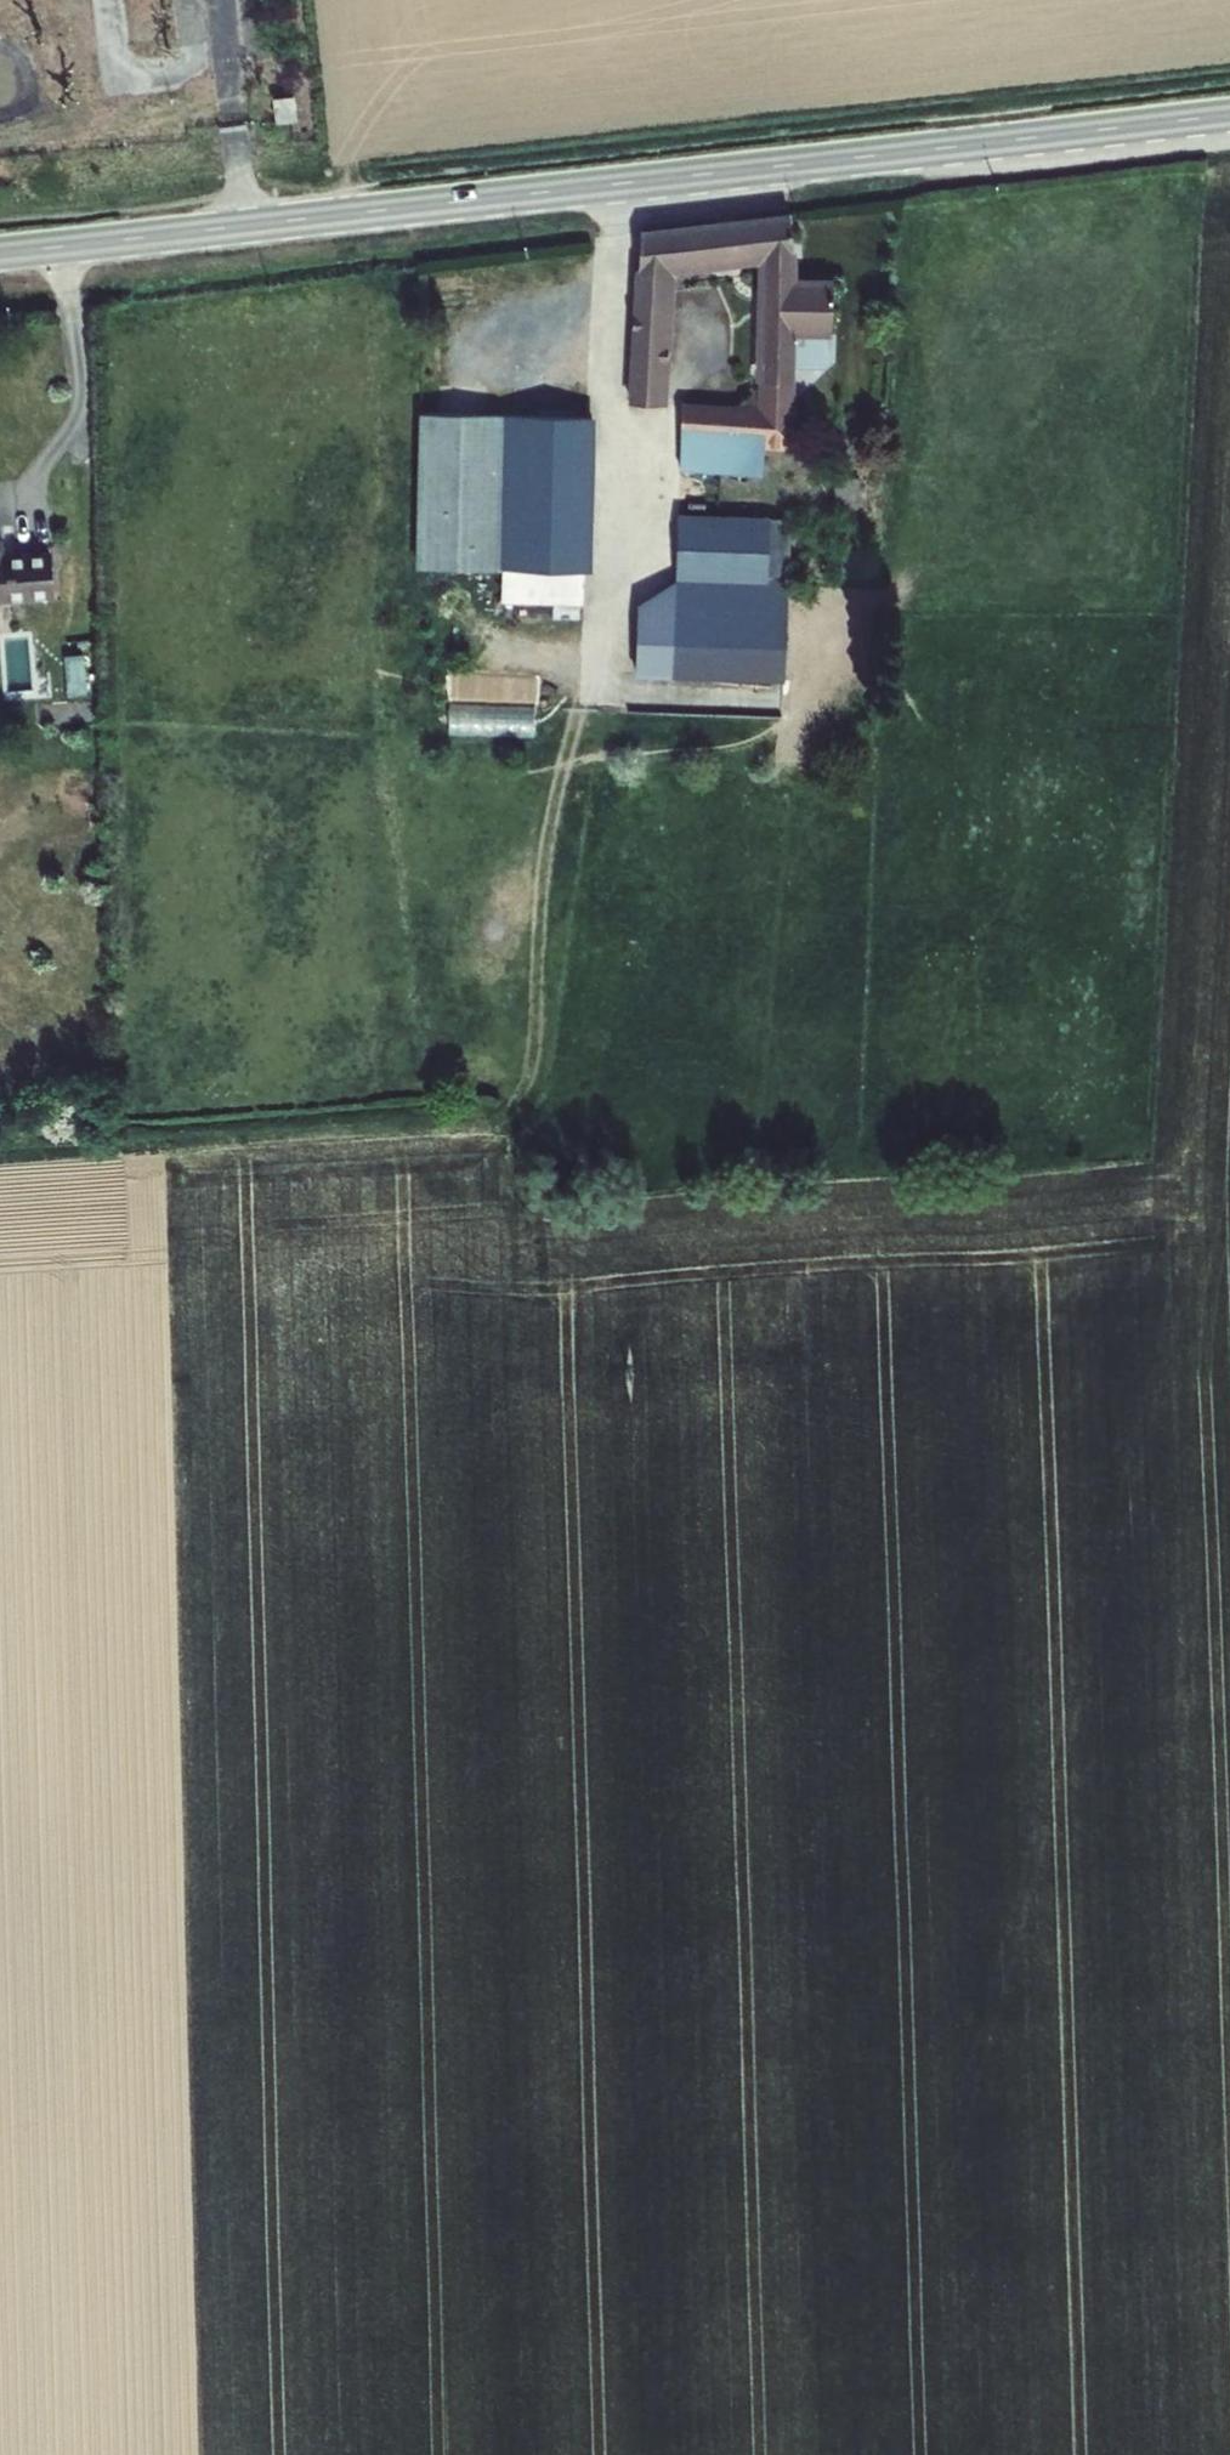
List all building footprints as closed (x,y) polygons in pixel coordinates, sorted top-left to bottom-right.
[(757,262),(754,409),(680,404),(677,466),(761,476),(766,448),(797,450),(797,348),(829,347),(832,277),(796,278),(790,213),(641,228),(629,401),(665,403),(677,271),(757,262)] [(506,600),(586,602),(591,419),(421,414),(417,565),(507,568),(506,600)] [(682,526),(679,585),(642,608),(639,672),(780,680),(784,600),(760,599),(763,531),(682,526)] [(50,562),(0,562),(0,558),(0,603),(50,603),(50,562)] [(533,737),(534,708),(447,707),(446,736),(533,737)]
